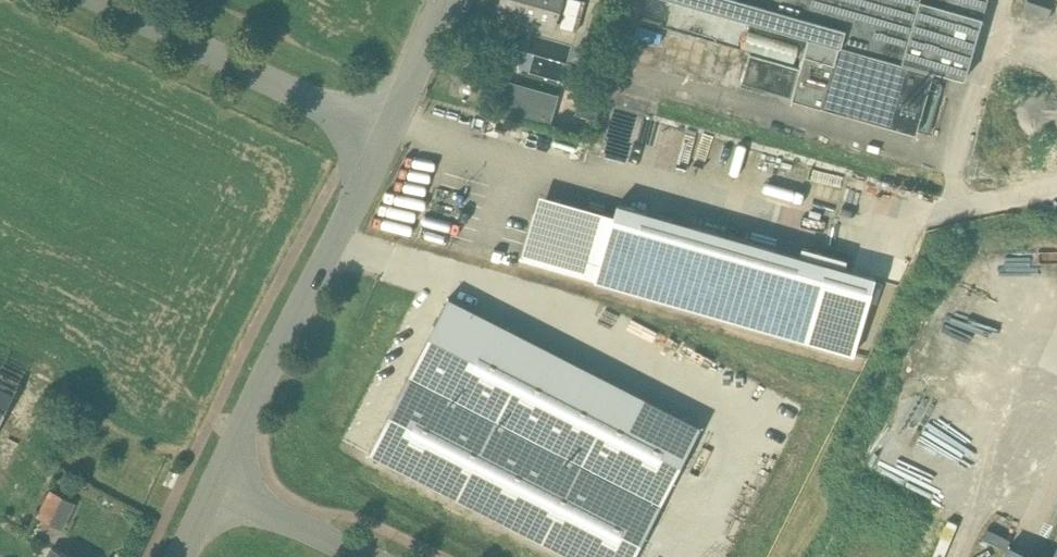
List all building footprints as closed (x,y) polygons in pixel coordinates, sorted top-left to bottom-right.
[(497,13),(555,29),(556,25),(577,31),(585,0),(500,0),(497,13)] [(809,35),(800,67),(800,69),(792,96),(916,132),(934,69),(965,78),(987,0),(686,0),(809,35)] [(803,37),(746,21),(741,39),(798,55),(803,37)] [(800,67),(750,53),(742,82),(792,96),(800,69),(800,67)] [(487,59),(474,56),(472,63),(485,67),(487,59)] [(549,89),(556,63),(532,56),(525,82),(549,89)] [(585,82),(576,112),(595,118),(603,87),(585,82)] [(933,82),(920,128),(931,131),(944,85),(933,82)] [(556,102),(509,88),(502,112),(549,125),(556,102)] [(596,279),(614,216),(541,196),(523,259),(596,279)] [(827,263),(617,203),(614,216),(596,279),(805,339),(827,263)] [(435,298),(362,457),(581,556),(629,556),(694,416),(435,298)] [(0,356),(0,421),(26,369),(0,356)] [(75,504),(50,491),(39,515),(63,527),(75,504)] [(1004,556),(1035,556),(1010,545),(1004,556)] [(52,547),(47,556),(70,556),(52,547)]
